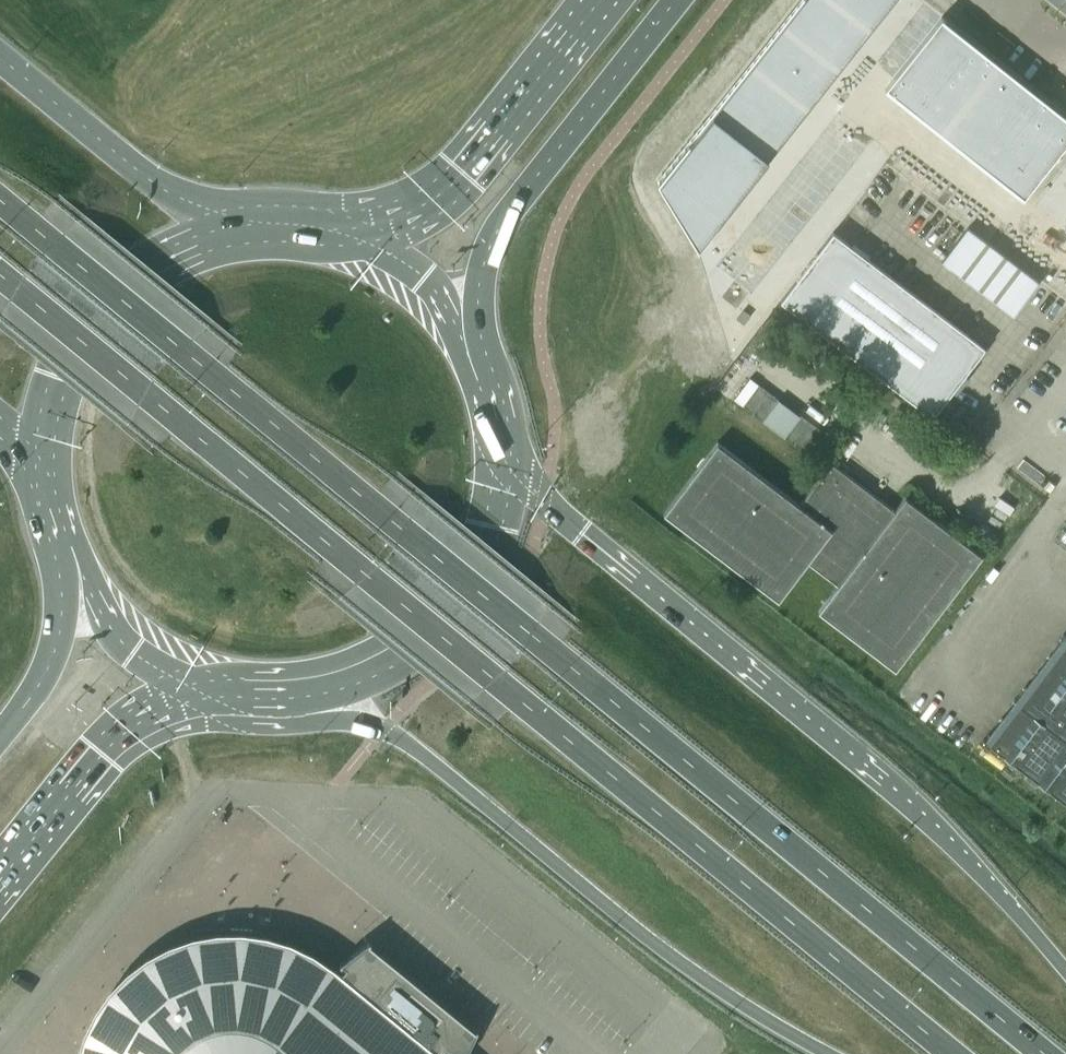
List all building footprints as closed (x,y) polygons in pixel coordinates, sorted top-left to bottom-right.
[(783,21),(839,66),(843,62),(842,61),(854,46),(855,46),(860,40),(859,40),(870,26),(837,0),(800,0),(783,21)] [(870,26),(881,12),(881,13),(886,7),(886,6),(890,0),(837,0),(870,26)] [(884,88),(884,89),(888,91),(889,89),(902,100),(902,101),(905,103),(906,102),(911,107),(910,107),(913,109),(968,39),(944,20),(941,17),(884,88)] [(783,21),(752,61),(808,105),(819,91),(824,85),(823,85),(836,69),(836,70),(839,66),(783,21)] [(968,39),(913,109),(916,112),(916,111),(930,122),(929,122),(932,125),(933,124),(938,128),(938,129),(940,131),(996,61),(971,42),(968,39)] [(752,61),(711,112),(768,157),(780,141),(780,140),(792,125),(793,125),(797,119),(808,105),(752,61)] [(996,61),(940,131),(943,133),(944,133),(957,143),(957,144),(960,146),(965,150),(968,153),(1023,83),(999,63),(996,61)] [(1023,83),(968,153),(971,155),(971,154),(985,165),(984,165),(987,168),(988,167),(993,171),(992,172),(995,174),(1050,104),(1026,85),(1023,83)] [(995,174),(998,177),(999,176),(1012,187),(1011,187),(1015,190),(1015,189),(1020,193),(1019,195),(1022,197),(1065,142),(1065,117),(1053,107),(1050,104),(995,174)] [(709,114),(658,179),(691,234),(698,245),(709,231),(708,231),(711,227),(711,228),(716,222),(716,221),(728,206),(729,206),(733,201),(734,200),(733,199),(755,172),(756,171),(760,166),(759,166),(762,162),(763,163),(768,157),(711,112),(710,114),(709,114)] [(1013,315),(1038,282),(967,228),(942,262),(1013,315)] [(967,335),(833,232),(780,301),(932,416),(952,390),(965,373),(967,375),(988,348),(969,333),(967,335)] [(895,670),(982,555),(905,496),(894,510),(831,462),(799,504),(717,442),(663,513),(778,600),(807,562),(837,586),(818,611),(895,670)] [(1065,803),(1065,636),(1063,634),(983,740),(1065,803)] [(476,1030),(368,941),(341,962),(346,966),(336,977),(330,971),(320,964),(310,957),(299,951),(288,947),(276,943),(265,940),(253,938),(241,936),(224,937),(223,928),(222,928),(222,937),(193,941),(170,949),(149,961),(139,968),(129,975),(121,984),(113,993),(105,1002),(99,1013),(93,1023),(88,1034),(82,1053),(465,1053),(476,1030)]
